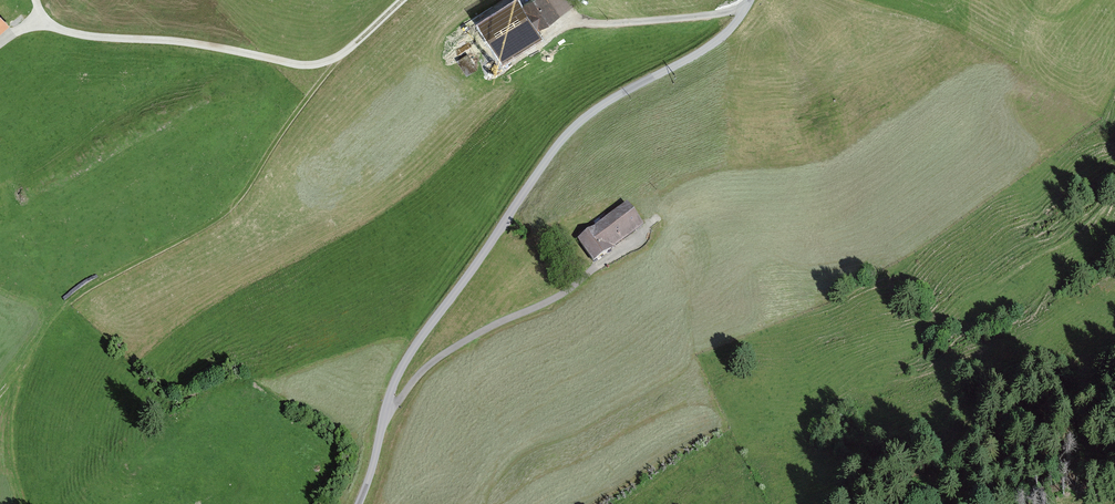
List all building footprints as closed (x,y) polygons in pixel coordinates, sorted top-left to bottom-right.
[(575,0),(529,0),(520,6),(524,12),(480,40),(497,66),(541,37),(538,32),(578,6),(575,0)] [(10,28),(0,17),(0,37),(10,28)] [(645,230),(627,205),(579,239),(597,265),(645,230)]
